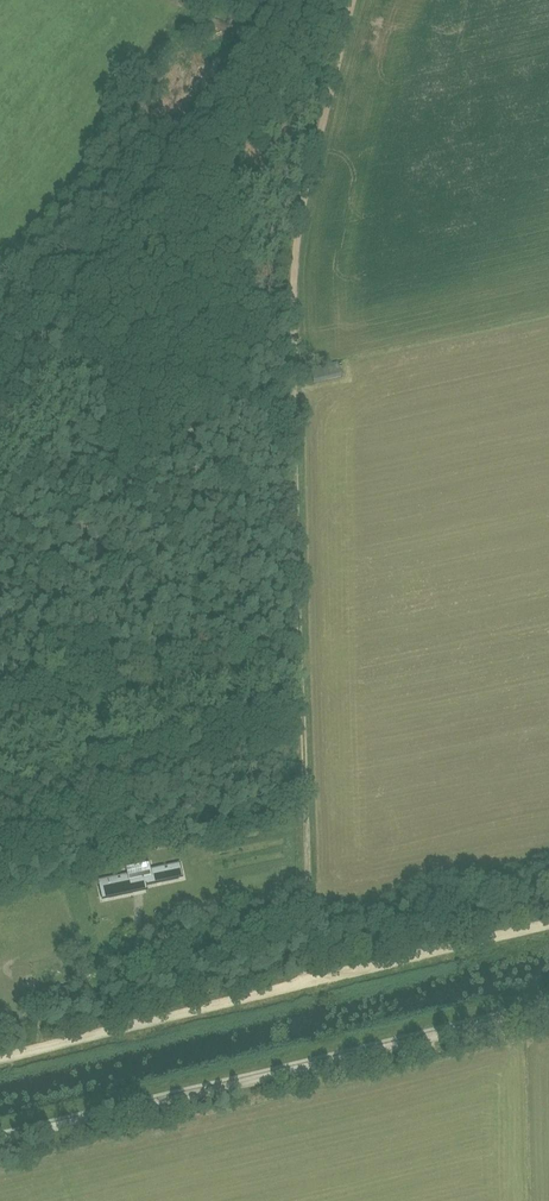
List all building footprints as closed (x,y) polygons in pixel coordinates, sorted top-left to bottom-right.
[(143,877),(145,886),(179,879),(177,870),(180,869),(180,871),(181,871),(179,863),(150,869),(149,864),(127,868),(128,874),(99,880),(101,889),(107,888),(109,897),(133,892),(131,886),(133,885),(132,880),(143,877)]
